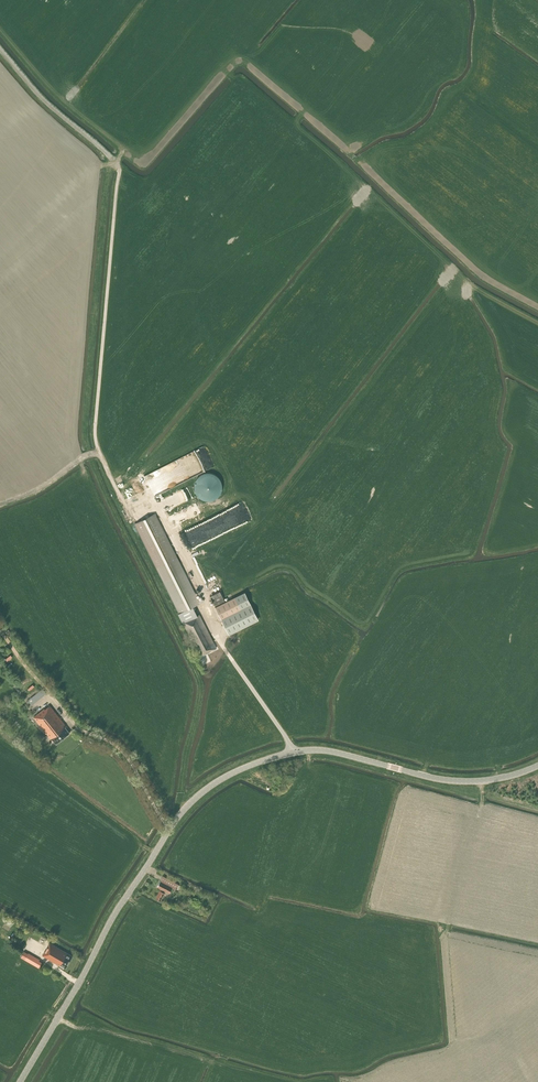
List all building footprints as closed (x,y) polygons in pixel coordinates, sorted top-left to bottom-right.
[(211,472),(208,472),(205,472),(203,472),(201,474),(199,475),(197,477),(195,479),(194,481),(193,484),(193,487),(193,489),(194,492),(195,494),(197,496),(199,498),(201,499),(203,501),(205,501),(208,501),(211,501),(213,501),(216,499),(218,498),(220,496),(221,494),(222,492),(223,489),(223,487),(223,484),(222,481),(221,479),(220,477),(218,475),(216,474),(213,472),(211,472)] [(199,614),(190,619),(186,611),(200,603),(155,513),(134,524),(179,613),(178,614),(183,623),(200,656),(216,648),(199,614)] [(210,596),(215,606),(225,601),(220,591),(210,596)] [(245,593),(215,607),(228,634),(258,619),(245,593)] [(28,700),(31,705),(46,693),(43,689),(28,700)] [(34,717),(52,740),(53,739),(56,744),(70,733),(65,727),(66,726),(50,705),(45,709),(44,709),(34,717)] [(169,893),(172,887),(175,889),(178,884),(174,882),(163,876),(160,881),(157,886),(161,888),(160,890),(156,898),(160,900),(165,891),(169,893)] [(42,955),(58,964),(64,967),(71,955),(47,941),(45,943),(48,945),(44,951),(42,955)] [(42,962),(39,960),(40,959),(28,952),(24,958),(27,960),(37,966),(39,967),(42,962)]
